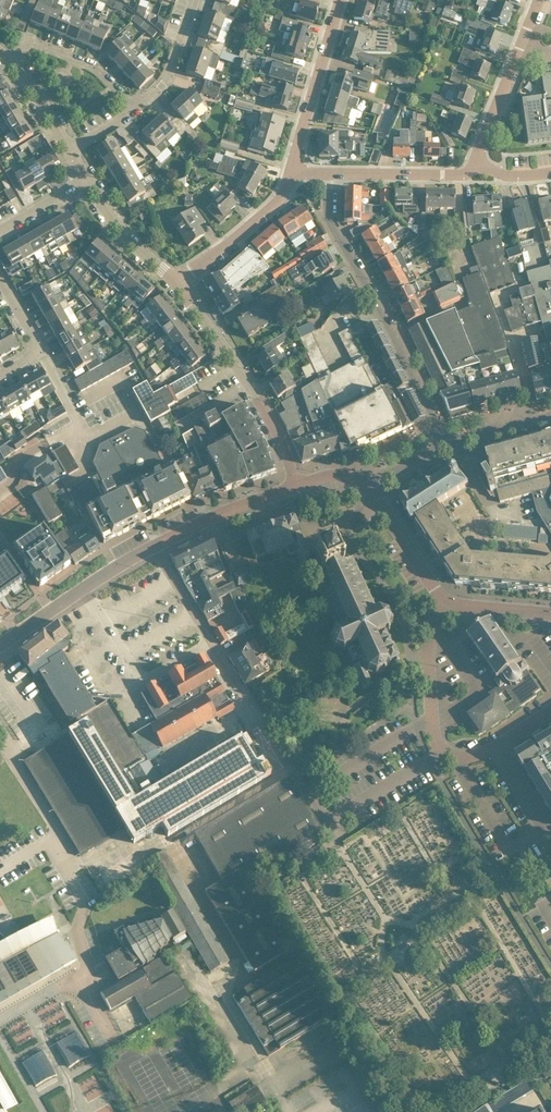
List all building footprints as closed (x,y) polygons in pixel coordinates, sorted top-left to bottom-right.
[(8,11),(13,0),(0,0),(0,8),(8,11)] [(37,6),(35,12),(30,23),(42,28),(53,3),(48,1),(47,3),(40,0),(37,6)] [(105,5),(114,8),(116,2),(112,0),(107,0),(105,5)] [(222,3),(220,9),(218,9),(235,15),(238,8),(237,8),(240,0),(212,0),(222,3)] [(287,6),(291,8),(289,15),(297,18),(303,20),(314,23),(316,15),(317,15),(318,12),(317,12),(318,8),(309,6),(304,4),(305,0),(288,0),(287,6)] [(407,12),(409,13),(413,0),(394,0),(393,8),(395,8),(407,12)] [(496,22),(497,22),(497,23),(500,24),(500,23),(506,25),(512,9),(502,5),(497,3),(497,4),(488,0),(478,0),(476,5),(485,9),(481,20),(495,26),(496,22)] [(370,1),(368,7),(359,5),(356,12),(354,12),(353,17),(354,18),(354,19),(370,24),(372,16),(379,18),(379,20),(386,23),(388,15),(386,15),(389,6),(370,1)] [(42,28),(54,32),(61,16),(53,12),(57,4),(53,3),(42,28)] [(28,6),(27,6),(23,14),(29,17),(33,8),(28,6)] [(144,19),(147,9),(139,7),(137,13),(144,19)] [(4,23),(8,15),(9,16),(10,12),(8,11),(0,8),(0,22),(4,23)] [(406,16),(407,12),(395,8),(394,14),(406,17),(406,16)] [(203,24),(221,31),(221,30),(225,19),(233,22),(235,15),(218,9),(220,10),(218,16),(207,12),(203,24)] [(444,9),(441,16),(454,21),(460,23),(462,17),(456,15),(457,14),(444,9)] [(54,32),(65,37),(76,12),(70,10),(67,18),(61,16),(54,32)] [(76,12),(65,37),(77,42),(84,25),(78,23),(82,14),(76,11),(76,12)] [(147,21),(154,27),(157,20),(158,17),(150,14),(147,21)] [(77,42),(88,47),(99,22),(87,17),(84,25),(77,42)] [(133,22),(146,32),(151,28),(137,17),(133,22)] [(158,17),(157,20),(154,27),(165,35),(170,21),(158,17)] [(286,41),(289,42),(306,47),(309,40),(310,37),(309,37),(310,34),(296,29),(298,23),(283,18),(279,32),(285,33),(283,40),(286,41)] [(468,26),(465,34),(475,37),(471,48),(480,51),(481,48),(495,54),(501,38),(487,32),(483,31),(486,25),(468,18),(466,25),(468,26)] [(20,22),(17,29),(23,31),(26,25),(20,22)] [(99,22),(88,47),(100,52),(110,29),(109,29),(109,30),(101,26),(102,23),(99,22)] [(228,33),(221,30),(221,31),(203,24),(199,37),(209,40),(207,46),(223,52),(225,45),(224,45),(228,33)] [(157,33),(151,28),(146,32),(153,38),(157,33)] [(345,49),(362,54),(362,53),(387,54),(387,53),(388,41),(390,41),(390,32),(373,32),(373,33),(374,39),(373,41),(353,34),(350,33),(345,49)] [(114,62),(134,44),(131,41),(130,42),(124,35),(105,53),(114,62)] [(164,39),(160,42),(165,48),(170,44),(164,39)] [(275,45),(271,57),(280,60),(286,62),(288,55),(292,57),(303,60),(304,56),(304,57),(305,54),(304,54),(306,47),(289,42),(286,41),(284,48),(275,45)] [(134,44),(114,62),(123,71),(136,59),(130,53),(137,47),(134,44)] [(190,61),(208,68),(216,70),(223,52),(207,46),(205,53),(194,49),(190,61)] [(244,61),(248,50),(242,49),(239,58),(238,59),(244,61)] [(384,61),(362,54),(345,49),(342,59),(365,66),(363,72),(379,77),(384,61)] [(478,55),(472,52),(463,49),(458,63),(473,69),(470,76),(484,81),(490,67),(476,62),(479,55),(478,55)] [(136,59),(123,71),(131,80),(150,63),(142,54),(136,59)] [(248,62),(244,61),(238,59),(236,65),(235,68),(245,71),(248,62)] [(295,85),(299,71),(283,66),(284,64),(267,59),(264,70),(261,69),(260,75),(295,85)] [(204,80),(208,68),(190,61),(186,73),(204,80)] [(151,62),(150,63),(131,80),(140,90),(153,78),(147,71),(154,65),(151,62)] [(540,68),(544,98),(522,101),(528,144),(550,141),(550,66),(540,68)] [(453,69),(451,76),(465,81),(468,75),(453,69)] [(337,73),(333,86),(337,87),(337,88),(339,89),(338,90),(341,91),(340,93),(349,96),(352,87),(369,92),(373,78),(355,72),(353,78),(338,73),(337,73)] [(410,87),(412,80),(390,73),(389,79),(399,82),(399,84),(410,87)] [(206,80),(204,87),(220,92),(222,85),(206,80)] [(7,91),(1,84),(2,84),(2,83),(1,84),(0,85),(0,111),(14,103),(7,91)] [(254,83),(252,89),(291,100),(294,89),(278,85),(277,90),(254,83)] [(398,93),(406,96),(410,87),(399,84),(396,92),(398,93)] [(453,103),(459,105),(469,109),(476,93),(459,86),(459,87),(452,84),(450,92),(456,94),(453,103)] [(329,99),(354,107),(357,108),(360,99),(349,96),(340,93),(341,91),(338,90),(339,89),(337,88),(337,87),(333,86),(329,99)] [(217,99),(220,92),(204,87),(201,93),(217,99)] [(288,111),(291,100),(252,89),(250,94),(274,101),(272,106),(288,111)] [(181,94),(180,96),(181,98),(193,112),(199,118),(208,110),(202,104),(203,104),(197,98),(190,90),(188,91),(187,90),(184,90),(182,91),(181,94)] [(430,100),(438,103),(448,107),(451,102),(432,94),(430,100)] [(193,112),(181,98),(171,107),(179,115),(174,120),(185,132),(189,136),(192,133),(190,127),(199,118),(193,112)] [(236,98),(233,107),(251,113),(254,104),(236,98)] [(348,125),(354,107),(329,99),(325,113),(335,116),(333,124),(338,125),(348,125)] [(5,122),(20,113),(14,103),(0,111),(0,114),(5,122)] [(255,132),(277,139),(279,139),(284,123),(276,120),(277,117),(279,118),(279,117),(261,112),(255,132)] [(445,129),(452,132),(451,134),(465,140),(472,122),(462,118),(449,112),(446,119),(448,120),(445,129)] [(12,133),(27,124),(20,113),(5,122),(12,133)] [(411,113),(411,130),(417,131),(417,121),(426,121),(426,114),(411,113)] [(152,125),(165,139),(174,131),(180,137),(185,132),(174,120),(169,124),(161,116),(160,118),(158,116),(156,117),(153,118),(152,120),(151,123),(153,124),(152,125)] [(18,144),(24,141),(33,135),(27,124),(12,133),(4,137),(11,148),(18,144)] [(165,139),(152,125),(151,126),(150,124),(147,125),(145,126),(143,128),(143,131),(144,132),(143,134),(150,142),(145,147),(149,152),(156,159),(167,149),(161,143),(165,139)] [(247,150),(255,153),(265,156),(266,155),(263,155),(264,152),(272,154),(277,139),(255,132),(253,131),(247,150)] [(318,135),(317,137),(317,140),(318,141),(319,141),(319,145),(353,145),(363,145),(364,145),(365,145),(365,139),(352,139),(346,139),(346,131),(337,131),(337,134),(336,134),(319,134),(319,135),(318,135)] [(393,147),(393,158),(408,158),(409,147),(416,147),(416,133),(410,133),(401,132),(401,141),(393,141),(393,145),(393,147)] [(445,132),(438,136),(441,142),(445,149),(453,145),(447,135),(445,132)] [(416,133),(416,147),(424,147),(424,158),(439,158),(439,145),(432,145),(432,139),(432,133),(425,133),(416,133)] [(131,143),(134,140),(129,135),(124,138),(128,145),(131,143)] [(26,143),(28,148),(29,148),(32,153),(37,150),(35,146),(41,143),(37,137),(26,143)] [(223,139),(220,148),(237,154),(240,144),(223,139)] [(97,149),(103,160),(119,151),(113,140),(97,149)] [(19,147),(21,152),(28,148),(26,143),(19,147)] [(353,145),(319,145),(319,157),(338,157),(338,160),(347,160),(347,151),(356,151),(356,157),(364,157),(363,145),(353,145)] [(378,163),(381,150),(373,148),(370,161),(378,163)] [(49,157),(38,164),(46,179),(58,172),(53,165),(59,162),(52,150),(46,153),(49,157)] [(103,160),(110,171),(126,161),(119,151),(103,160)] [(221,164),(228,166),(242,172),(243,170),(261,181),(263,181),(267,173),(266,173),(265,172),(267,168),(268,168),(246,161),(246,162),(247,162),(246,164),(246,165),(224,157),(221,164)] [(154,163),(159,169),(162,166),(157,160),(154,163)] [(126,161),(110,171),(116,182),(132,172),(126,161)] [(253,196),(261,181),(243,170),(242,172),(228,166),(221,164),(220,163),(220,164),(218,170),(217,172),(235,177),(236,175),(239,176),(240,175),(242,176),(236,187),(237,188),(253,196)] [(39,191),(47,186),(43,181),(46,179),(38,164),(27,170),(35,185),(39,191)] [(6,172),(11,182),(16,191),(22,188),(24,192),(35,185),(27,170),(16,176),(11,169),(6,172)] [(132,172),(116,182),(123,192),(139,182),(132,172)] [(6,190),(10,187),(6,180),(2,183),(6,190)] [(143,180),(139,182),(123,192),(129,202),(129,203),(139,198),(142,204),(152,198),(156,195),(153,188),(150,184),(147,186),(143,180)] [(223,196),(218,200),(208,210),(213,216),(220,224),(233,213),(231,210),(236,206),(227,197),(231,193),(218,181),(213,185),(214,187),(223,196)] [(6,190),(3,191),(10,202),(17,198),(10,187),(6,190)] [(345,189),(345,205),(361,206),(361,197),(369,197),(369,190),(361,190),(345,189)] [(411,199),(411,191),(395,191),(395,206),(404,206),(404,213),(418,213),(418,206),(418,199),(411,199)] [(441,209),(440,191),(426,191),(426,209),(441,209)] [(455,209),(455,203),(455,192),(440,191),(441,209),(455,209)] [(549,199),(547,196),(541,198),(541,201),(538,202),(544,223),(550,221),(550,198),(549,199)] [(500,197),(486,198),(489,221),(489,224),(489,229),(490,229),(497,229),(502,228),(501,213),(500,197)] [(489,224),(489,221),(486,198),(473,199),(473,205),(466,206),(466,213),(467,223),(468,227),(475,227),(475,224),(489,224)] [(526,200),(514,204),(516,211),(510,213),(517,234),(535,229),(526,200)] [(358,225),(359,226),(363,233),(372,227),(374,226),(372,221),(369,221),(369,215),(360,214),(361,206),(345,205),(344,221),(358,222),(358,225)] [(302,207),(290,215),(299,230),(302,235),(307,232),(304,227),(314,220),(310,213),(307,215),(302,207)] [(173,223),(176,228),(189,247),(204,236),(196,225),(203,220),(205,223),(206,223),(196,208),(173,223)] [(466,213),(459,214),(461,229),(462,238),(469,237),(468,229),(468,227),(467,223),(466,213)] [(68,214),(57,220),(71,244),(74,242),(70,234),(83,226),(77,214),(71,218),(68,214)] [(290,215),(278,223),(284,232),(288,238),(288,237),(291,242),(302,235),(299,230),(290,215)] [(57,220),(46,226),(59,248),(60,249),(66,245),(66,246),(71,244),(57,220)] [(361,236),(369,249),(383,241),(389,237),(398,232),(395,225),(380,234),(376,228),(371,231),(361,236)] [(46,226),(36,233),(49,256),(51,260),(52,262),(56,260),(53,254),(52,252),(59,248),(46,226)] [(284,240),(280,235),(273,227),(262,236),(273,249),(284,240)] [(409,232),(406,227),(398,232),(389,237),(392,243),(409,232)] [(418,236),(418,227),(409,227),(407,228),(418,236)] [(547,228),(541,230),(544,243),(550,241),(547,228)] [(497,229),(490,229),(490,230),(491,241),(499,239),(499,237),(497,229)] [(36,233),(25,239),(34,255),(41,250),(44,256),(46,258),(50,265),(53,263),(52,262),(51,260),(49,256),(36,233)] [(273,249),(262,236),(251,245),(263,258),(273,249)] [(309,252),(325,242),(321,237),(312,242),(306,246),(309,252)] [(419,237),(407,245),(410,251),(425,242),(419,237)] [(25,239),(14,245),(28,268),(31,266),(27,259),(34,255),(25,239)] [(489,294),(498,291),(506,288),(514,285),(506,261),(502,247),(499,239),(491,241),(482,244),(473,248),(471,248),(478,266),(488,294),(489,294)] [(86,267),(89,270),(107,249),(97,241),(90,249),(81,260),(87,266),(86,267)] [(383,241),(369,249),(376,261),(391,253),(386,246),(383,241)] [(328,248),(325,242),(309,252),(313,257),(319,253),(328,248)] [(0,258),(0,261),(6,271),(12,267),(19,263),(24,271),(28,268),(14,245),(3,252),(5,255),(0,258)] [(203,283),(214,302),(235,290),(269,269),(250,247),(244,252),(245,252),(220,274),(219,273),(203,283)] [(519,247),(506,251),(508,260),(521,256),(519,247)] [(94,271),(100,277),(105,271),(116,257),(107,249),(89,270),(93,272),(94,271)] [(291,270),(288,272),(293,281),(305,274),(306,277),(311,274),(314,279),(321,275),(324,278),(329,275),(332,273),(330,270),(337,266),(329,253),(319,258),(314,262),(308,266),(305,261),(304,263),(299,265),(297,267),(291,270)] [(377,263),(385,277),(406,265),(399,253),(392,257),(391,256),(377,263)] [(71,255),(67,261),(72,265),(76,260),(71,255)] [(116,257),(105,271),(100,277),(106,282),(105,283),(108,286),(126,265),(116,257)] [(294,261),(288,264),(291,270),(297,267),(294,261)] [(291,270),(288,264),(282,268),(285,274),(291,270)] [(123,287),(135,274),(126,265),(108,286),(111,289),(113,287),(119,292),(123,287)] [(406,265),(385,277),(393,292),(408,284),(410,283),(420,278),(416,271),(411,274),(406,266),(406,265)] [(472,276),(462,280),(468,297),(471,307),(491,300),(489,294),(488,294),(478,266),(470,269),(472,276)] [(69,273),(78,283),(82,278),(75,269),(73,267),(68,272),(69,273)] [(550,357),(550,270),(550,267),(526,273),(529,284),(530,284),(547,343),(550,357)] [(282,268),(271,274),(275,280),(285,274),(282,268)] [(124,299),(127,302),(145,282),(135,274),(123,287),(130,293),(124,299)] [(341,302),(343,301),(351,296),(344,285),(347,283),(343,277),(334,283),(329,275),(324,278),(308,288),(313,296),(317,294),(320,299),(327,295),(332,303),(339,299),(341,302)] [(89,290),(90,288),(82,278),(78,283),(85,293),(89,290)] [(440,283),(442,288),(453,283),(451,278),(440,283)] [(28,294),(37,289),(39,288),(35,282),(34,280),(33,281),(23,286),(19,289),(23,297),(28,294)] [(32,295),(38,306),(54,297),(50,290),(58,286),(55,282),(32,295)] [(145,282),(127,302),(124,305),(128,309),(132,305),(137,310),(143,304),(144,306),(155,296),(152,292),(154,290),(145,282)] [(461,300),(454,282),(453,283),(432,293),(440,309),(461,300)] [(416,283),(409,287),(394,294),(401,308),(416,301),(432,293),(430,288),(430,286),(420,291),(416,283)] [(242,318),(242,317),(240,318),(241,319),(237,321),(248,339),(249,338),(248,337),(258,331),(271,323),(263,311),(283,299),(277,285),(255,299),(260,307),(242,318)] [(531,287),(519,291),(520,294),(529,326),(541,323),(538,312),(531,287)] [(89,290),(85,293),(94,303),(98,298),(90,288),(89,290)] [(288,289),(281,293),(284,299),(291,294),(288,289)] [(235,290),(214,302),(223,316),(244,303),(235,290)] [(54,297),(38,306),(45,317),(68,304),(62,293),(54,297)] [(520,294),(509,297),(513,308),(518,306),(526,327),(525,327),(529,326),(520,294)] [(79,298),(87,308),(91,305),(84,295),(79,298)] [(141,313),(145,319),(141,322),(144,326),(168,307),(161,297),(158,299),(155,296),(144,306),(146,308),(147,308),(141,313)] [(98,298),(94,303),(102,313),(106,308),(98,298)] [(491,300),(471,307),(470,308),(486,348),(489,347),(491,354),(492,355),(496,368),(504,397),(520,392),(508,349),(506,340),(499,322),(491,300)] [(416,301),(401,308),(408,323),(425,314),(422,307),(419,308),(416,301)] [(51,328),(67,319),(74,315),(68,304),(45,317),(51,328)] [(92,306),(87,310),(93,318),(98,313),(92,306)] [(513,308),(504,311),(512,332),(525,327),(526,327),(518,306),(513,308)] [(157,321),(162,328),(176,317),(168,307),(144,326),(146,329),(157,321)] [(478,364),(489,401),(504,397),(496,368),(492,355),(491,354),(489,347),(486,348),(470,308),(455,313),(466,341),(473,360),(474,360),(478,364)] [(425,323),(428,329),(437,345),(451,374),(461,371),(463,370),(473,406),(489,401),(478,364),(474,360),(473,360),(466,341),(455,313),(454,311),(425,323)] [(51,328),(57,339),(80,325),(74,315),(67,319),(51,328)] [(154,344),(157,347),(162,343),(183,327),(176,317),(162,328),(166,334),(154,344)] [(350,328),(353,334),(356,340),(367,334),(361,322),(350,328)] [(366,329),(365,329),(368,336),(371,342),(383,336),(380,330),(376,323),(366,329)] [(425,323),(409,330),(440,394),(439,394),(451,419),(473,413),(461,371),(451,374),(437,345),(428,329),(425,323)] [(107,324),(102,327),(105,333),(111,329),(107,324)] [(57,339),(63,349),(79,341),(75,333),(83,329),(80,325),(57,339)] [(172,341),(176,348),(191,337),(183,327),(162,343),(157,347),(159,350),(172,341)] [(353,334),(350,328),(338,334),(341,340),(353,334)] [(152,343),(164,336),(161,330),(149,337),(152,343)] [(0,337),(0,340),(8,354),(19,348),(10,331),(0,337)] [(303,344),(315,339),(312,333),(300,338),(303,344)] [(284,334),(274,340),(277,346),(278,347),(288,341),(286,337),(284,334)] [(356,340),(353,334),(341,340),(344,346),(356,340)] [(63,349),(69,360),(93,347),(91,343),(87,336),(79,341),(63,349)] [(383,336),(371,342),(377,354),(389,349),(383,336)] [(170,363),(173,366),(177,363),(198,347),(191,337),(176,348),(181,354),(170,363)] [(521,342),(527,370),(530,370),(531,374),(534,388),(535,392),(535,393),(535,396),(536,396),(550,392),(550,357),(547,343),(539,345),(538,338),(521,342)] [(303,344),(305,350),(317,345),(315,339),(303,344)] [(8,354),(0,340),(0,359),(8,354)] [(347,352),(359,346),(356,340),(344,346),(347,352)] [(320,351),(317,345),(305,350),(308,356),(320,351)] [(350,358),(361,352),(362,352),(359,346),(347,352),(350,358)] [(92,371),(98,368),(103,365),(95,350),(93,347),(69,360),(76,371),(86,366),(90,372),(92,371)] [(206,357),(198,347),(177,363),(173,366),(175,369),(186,361),(192,368),(206,357)] [(276,347),(267,352),(258,358),(267,373),(276,367),(285,362),(276,347)] [(389,349),(377,354),(382,364),(384,367),(395,361),(389,349)] [(134,362),(130,356),(128,351),(116,358),(122,369),(134,362)] [(323,357),(320,351),(308,356),(311,362),(323,357)] [(314,368),(326,363),(323,357),(311,362),(314,368)] [(348,447),(349,449),(350,448),(350,447),(353,445),(356,450),(358,449),(369,443),(370,445),(401,430),(396,421),(384,396),(370,370),(364,357),(319,380),(319,379),(317,380),(337,423),(336,423),(339,429),(348,447)] [(122,369),(116,358),(110,361),(116,372),(122,369)] [(116,372),(110,361),(104,364),(110,376),(116,372)] [(395,361),(384,367),(388,375),(390,379),(402,373),(395,361)] [(316,374),(317,374),(325,370),(328,369),(326,363),(314,368),(316,374)] [(104,379),(110,376),(104,364),(103,365),(98,368),(104,379)] [(380,364),(370,370),(384,396),(396,421),(401,430),(413,425),(411,421),(406,411),(401,400),(400,400),(396,392),(396,391),(390,379),(388,375),(384,367),(382,364),(380,364)] [(156,375),(151,367),(144,372),(151,383),(158,377),(156,375)] [(92,371),(99,382),(104,379),(98,368),(92,371)] [(41,369),(30,375),(40,392),(51,385),(41,369)] [(92,371),(90,372),(86,374),(93,385),(99,382),(92,371)] [(402,373),(390,379),(396,391),(396,392),(408,386),(402,373)] [(87,389),(93,385),(86,374),(81,377),(87,389)] [(153,395),(152,393),(148,386),(146,383),(133,391),(151,423),(164,416),(169,413),(170,412),(168,408),(178,402),(175,397),(188,389),(197,384),(192,374),(182,379),(153,395)] [(288,374),(279,380),(269,385),(277,398),(283,395),(284,397),(282,398),(285,402),(293,396),(294,396),(301,392),(306,389),(301,380),(294,385),(288,374)] [(29,397),(40,392),(30,375),(19,382),(21,384),(29,398),(29,397)] [(81,377),(75,381),(81,392),(87,389),(81,377)] [(306,389),(301,392),(322,457),(340,451),(341,453),(350,451),(349,449),(348,447),(339,429),(336,423),(337,423),(317,380),(314,381),(316,383),(306,389)] [(157,382),(148,386),(153,395),(162,390),(157,382)] [(20,407),(31,400),(29,397),(29,398),(21,384),(10,390),(20,407)] [(408,386),(396,392),(400,400),(401,400),(406,411),(411,421),(413,425),(425,419),(411,392),(408,386)] [(9,413),(13,420),(24,414),(20,407),(10,390),(0,396),(0,397),(9,413)] [(288,433),(302,463),(322,457),(301,392),(294,396),(296,405),(279,415),(286,427),(288,433)] [(209,404),(207,400),(203,393),(196,397),(202,408),(209,404)] [(2,426),(13,420),(9,413),(0,397),(0,423),(2,426)] [(190,401),(196,412),(202,408),(196,397),(190,401)] [(183,405),(189,416),(196,412),(190,401),(183,405)] [(176,409),(182,420),(188,416),(189,416),(183,405),(176,409)] [(195,429),(194,429),(214,468),(215,468),(223,488),(224,491),(249,483),(277,473),(269,451),(264,442),(243,405),(218,420),(214,414),(193,426),(195,429)] [(63,406),(52,413),(53,414),(56,419),(67,413),(63,406)] [(170,412),(169,413),(175,423),(182,420),(176,409),(170,412)] [(47,417),(50,423),(56,419),(53,414),(47,417)] [(151,423),(159,438),(173,430),(164,416),(151,423)] [(33,429),(35,433),(41,429),(36,421),(30,425),(33,429)] [(20,432),(25,440),(35,433),(33,429),(30,425),(20,432)] [(165,468),(145,432),(134,428),(110,440),(131,475),(153,519),(184,503),(183,500),(183,499),(189,496),(186,490),(182,482),(176,470),(173,464),(165,468)] [(214,468),(194,429),(182,437),(187,447),(183,449),(184,452),(185,454),(190,461),(192,460),(206,493),(205,493),(206,494),(223,488),(222,486),(215,468),(214,468)] [(25,440),(20,432),(20,433),(22,436),(12,443),(14,446),(14,447),(17,451),(27,443),(25,440)] [(550,435),(545,436),(487,452),(491,467),(484,472),(479,476),(482,481),(481,481),(491,497),(499,495),(501,503),(508,501),(520,497),(533,494),(538,512),(540,516),(548,528),(550,533),(550,435)] [(104,543),(105,543),(153,519),(131,475),(110,440),(100,446),(94,463),(99,475),(67,491),(75,503),(77,502),(82,510),(86,508),(104,543)] [(0,449),(0,451),(2,455),(4,459),(11,454),(17,451),(14,447),(14,446),(9,450),(5,445),(0,449)] [(65,445),(54,452),(57,458),(69,451),(65,445)] [(69,451),(57,458),(59,461),(60,464),(72,457),(69,451)] [(191,495),(192,499),(194,498),(196,499),(199,498),(200,496),(205,493),(206,493),(192,460),(190,461),(185,454),(182,455),(184,459),(173,464),(176,470),(182,482),(185,481),(191,495)] [(76,463),(72,457),(60,464),(64,470),(76,463)] [(28,470),(27,471),(34,482),(40,478),(43,482),(51,477),(53,481),(58,477),(60,480),(66,476),(58,461),(56,462),(51,466),(45,458),(34,466),(33,464),(27,468),(28,470)] [(76,463),(64,470),(67,476),(79,469),(76,463)] [(549,566),(471,559),(437,505),(469,484),(460,473),(456,466),(450,470),(450,471),(432,482),(425,486),(411,496),(401,502),(413,521),(415,520),(456,584),(550,592),(550,565),(549,566)] [(64,488),(56,493),(60,498),(67,494),(64,488)] [(45,518),(48,523),(48,524),(62,516),(51,497),(50,495),(46,489),(32,497),(45,518)] [(296,554),(298,560),(309,556),(294,517),(284,521),(284,520),(257,531),(247,535),(251,545),(256,560),(266,556),(286,548),(289,556),(296,554)] [(89,556),(100,548),(94,539),(96,537),(88,526),(75,535),(80,542),(79,542),(89,556)] [(43,527),(13,549),(34,579),(35,580),(39,587),(46,582),(47,581),(62,570),(63,570),(64,570),(70,565),(66,559),(65,557),(65,558),(43,527)] [(66,552),(76,565),(89,556),(79,542),(74,545),(64,531),(56,537),(66,552)] [(191,544),(189,545),(197,562),(203,572),(204,571),(209,581),(225,573),(218,553),(209,535),(194,543),(191,544)] [(395,665),(396,664),(400,663),(398,658),(400,657),(393,644),(392,645),(385,631),(386,631),(389,632),(390,631),(388,629),(390,627),(390,623),(393,623),(393,620),(390,621),(390,617),(387,614),(389,613),(387,611),(386,613),(383,611),(379,611),(379,608),(377,608),(377,611),(376,612),(353,561),(355,560),(354,558),(352,559),(351,558),(350,559),(350,560),(347,562),(343,554),(338,556),(334,548),(336,544),(331,543),(330,546),(317,552),(313,551),(312,555),(309,556),(298,560),(305,579),(312,576),(312,578),(311,579),(311,580),(313,579),(315,584),(314,585),(314,587),(316,586),(320,593),(318,594),(318,596),(320,595),(324,602),(322,603),(323,605),(324,604),(328,611),(326,612),(327,614),(328,613),(332,620),(330,621),(331,622),(333,622),(336,630),(335,630),(333,629),(332,630),(334,632),(331,634),(331,638),(329,638),(329,640),(332,640),(332,644),(334,647),(333,648),(334,650),(336,648),(339,650),(342,650),(343,653),(345,653),(345,650),(345,649),(349,656),(347,657),(348,659),(349,658),(352,664),(350,664),(362,691),(372,686),(370,682),(373,681),(373,677),(375,677),(375,678),(378,678),(377,677),(382,677),(386,674),(387,674),(388,673),(387,672),(391,668),(390,663),(391,663),(391,661),(393,660),(395,665)] [(198,603),(203,613),(204,613),(208,621),(225,613),(220,603),(218,599),(212,587),(209,581),(204,571),(203,572),(197,562),(189,545),(170,554),(178,571),(184,582),(191,594),(197,604),(198,603)] [(25,581),(26,581),(25,580),(7,555),(0,560),(0,599),(25,581)] [(248,568),(234,574),(238,586),(241,585),(245,583),(253,580),(248,568)] [(215,585),(212,587),(218,599),(229,594),(237,590),(236,589),(233,582),(218,590),(215,585)] [(240,616),(244,624),(248,631),(257,626),(250,611),(249,611),(240,616)] [(470,636),(469,636),(469,637),(468,638),(469,639),(470,638),(475,645),(474,646),(474,647),(476,646),(481,653),(480,654),(480,655),(482,654),(487,662),(485,662),(486,663),(487,663),(492,670),(491,671),(492,672),(491,672),(494,676),(496,675),(498,678),(495,680),(496,680),(495,681),(501,689),(487,697),(488,699),(485,702),(483,701),(480,703),(464,714),(480,736),(537,696),(536,694),(541,690),(528,670),(530,668),(525,660),(523,662),(523,661),(521,662),(516,655),(517,654),(517,653),(515,654),(510,647),(512,646),(511,645),(510,646),(505,638),(506,637),(505,636),(504,637),(499,630),(500,629),(500,628),(498,629),(493,622),(495,621),(494,620),(492,621),(492,620),(492,621),(491,619),(491,620),(490,620),(491,621),(485,626),(484,625),(483,626),(483,627),(479,630),(478,630),(477,631),(471,636),(470,634),(469,635),(470,636)] [(17,653),(34,676),(52,663),(51,662),(62,653),(68,649),(70,637),(58,621),(38,637),(38,636),(35,636),(32,638),(32,640),(32,641),(17,653)] [(261,624),(257,626),(248,631),(247,631),(256,646),(269,638),(261,624)] [(221,627),(214,632),(221,644),(228,640),(225,634),(221,627)] [(238,627),(225,634),(228,640),(228,641),(241,634),(238,627)] [(247,646),(229,657),(233,664),(235,667),(239,675),(241,678),(245,684),(245,685),(264,674),(270,670),(256,646),(253,642),(247,646)] [(89,697),(62,653),(51,662),(52,663),(34,676),(33,677),(53,709),(52,709),(65,730),(97,712),(90,700),(92,698),(92,697),(89,697)] [(156,685),(155,683),(147,688),(148,690),(141,694),(157,722),(134,735),(133,736),(134,736),(133,737),(145,755),(161,746),(163,748),(217,717),(218,719),(225,715),(234,710),(235,711),(235,710),(230,701),(229,702),(227,699),(226,700),(224,695),(225,695),(223,692),(224,692),(221,685),(220,683),(219,683),(216,678),(216,677),(209,665),(203,655),(195,660),(196,662),(193,664),(189,667),(188,667),(182,671),(180,669),(171,674),(169,675),(170,678),(156,685)] [(97,712),(65,730),(116,813),(162,785),(145,755),(133,737),(132,737),(111,703),(111,702),(110,700),(106,702),(108,705),(97,712)] [(239,735),(247,731),(241,720),(233,724),(239,735)] [(46,748),(23,762),(80,856),(125,829),(116,813),(65,730),(43,743),(46,748)] [(544,738),(536,743),(537,744),(533,746),(533,745),(516,755),(526,770),(527,772),(528,774),(537,789),(550,812),(550,734),(544,738)] [(116,813),(125,829),(134,843),(162,826),(168,836),(194,821),(203,816),(271,775),(246,735),(227,746),(162,785),(116,813)] [(209,826),(200,831),(194,834),(222,881),(247,875),(324,835),(290,777),(272,788),(209,826)] [(149,865),(155,876),(211,972),(230,961),(165,851),(146,862),(149,865)] [(247,875),(222,881),(205,892),(259,981),(297,958),(247,875)] [(277,900),(273,894),(265,899),(269,905),(277,900)] [(118,981),(128,976),(137,970),(142,966),(141,964),(171,938),(173,941),(186,933),(173,911),(172,912),(171,910),(161,915),(163,917),(160,919),(162,922),(155,924),(154,922),(153,923),(154,924),(147,926),(146,924),(145,925),(146,926),(138,928),(138,927),(137,927),(137,929),(130,931),(129,929),(128,929),(129,931),(125,932),(123,928),(114,933),(123,949),(106,959),(105,960),(107,962),(107,966),(108,970),(109,971),(109,973),(110,974),(112,976),(114,978),(117,979),(118,981)] [(53,918),(23,933),(5,942),(0,945),(0,1007),(7,1004),(20,996),(77,961),(58,933),(53,918)] [(150,965),(101,994),(110,1011),(135,997),(151,1025),(191,1001),(165,956),(150,965)] [(333,1017),(297,958),(259,981),(233,996),(269,1056),(333,1017)] [(428,1048),(437,1040),(429,1030),(419,1039),(428,1048)] [(230,1102),(236,1111),(251,1111),(267,1102),(257,1086),(230,1102)] [(9,1107),(0,1090),(0,1111),(5,1111),(4,1110),(9,1107)]
